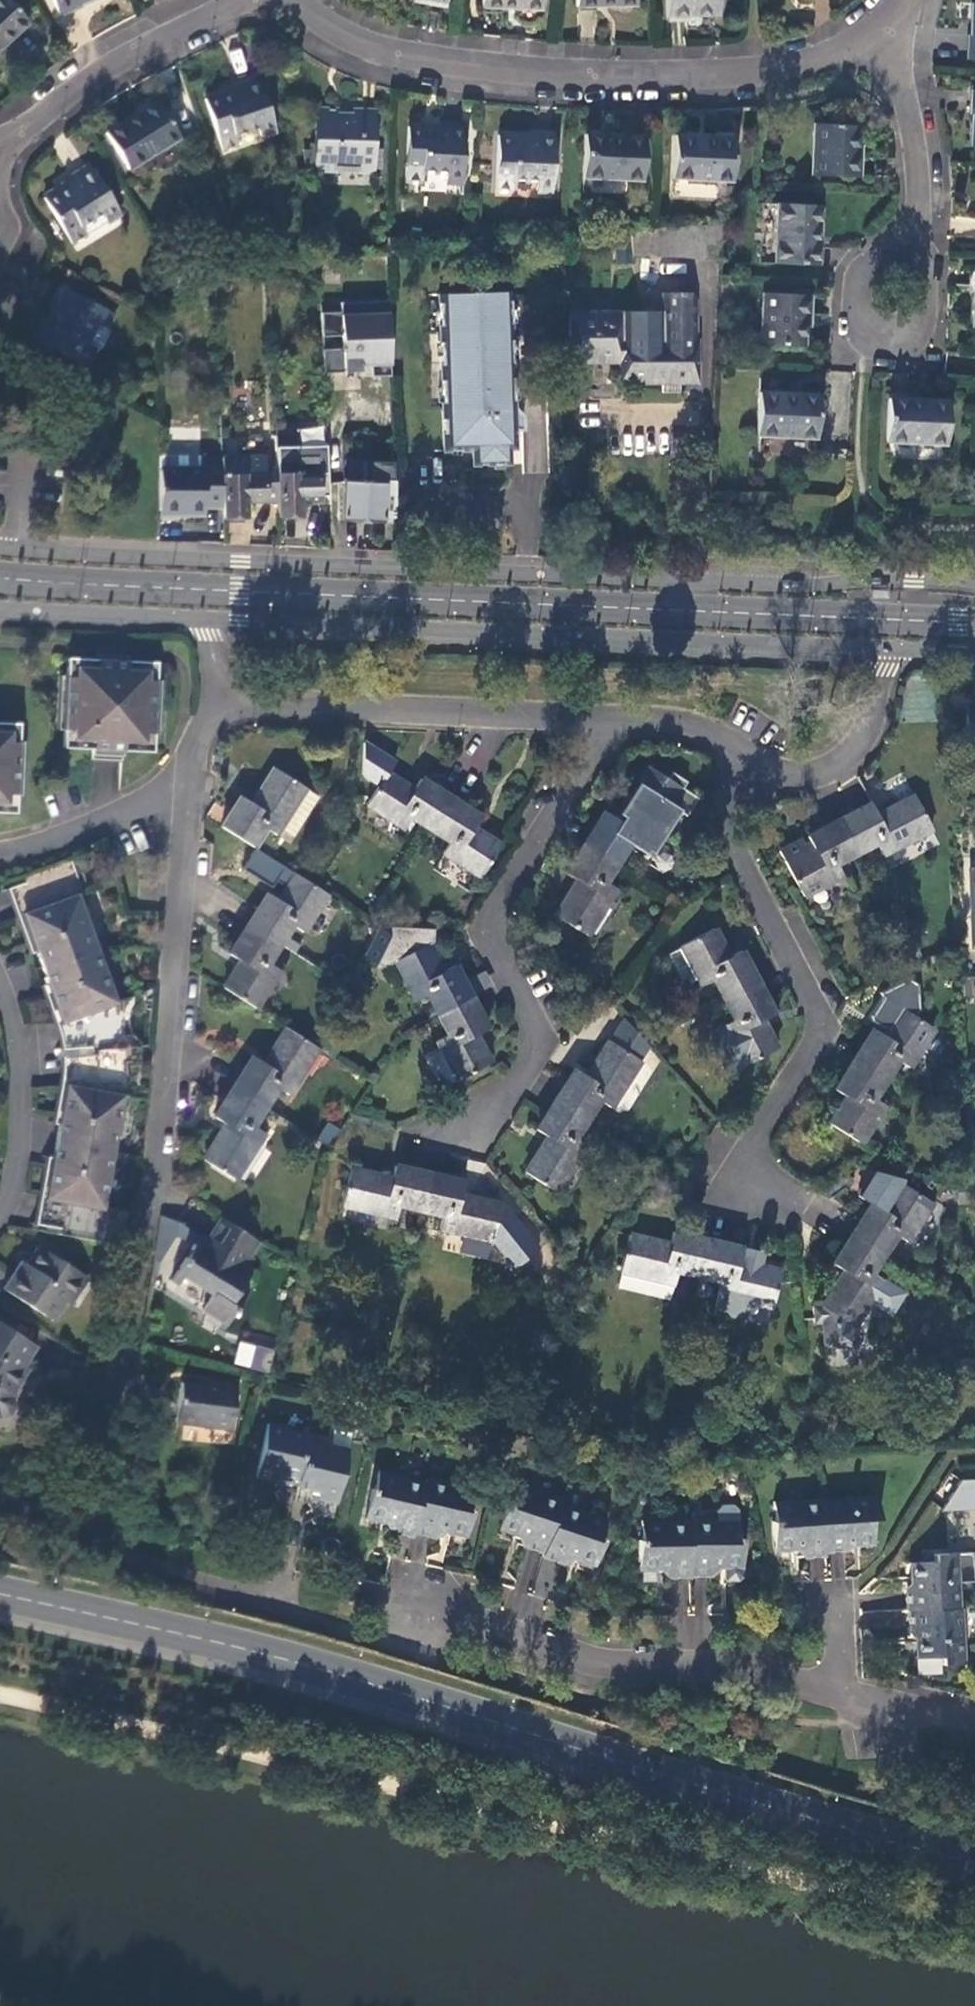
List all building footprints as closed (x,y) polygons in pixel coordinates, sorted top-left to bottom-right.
[(27,21),(8,0),(0,0),(0,46),(27,21)] [(58,16),(80,8),(79,3),(86,0),(51,0),(58,16)] [(481,7),(541,10),(541,0),(481,0),(481,7)] [(667,20),(700,21),(700,18),(718,18),(717,0),(667,0),(667,20)] [(276,133),(258,77),(235,84),(236,88),(205,99),(223,151),(238,146),(235,137),(258,129),(262,138),(276,133)] [(156,102),(106,133),(129,168),(178,138),(156,102)] [(374,172),(375,112),(352,111),(351,116),(337,115),(337,112),(315,110),(315,169),(337,171),(337,166),(357,167),(357,171),(374,172)] [(462,183),(464,126),(439,124),(438,130),(406,128),(405,180),(421,182),(422,171),(445,173),(445,182),(462,183)] [(857,128),(813,126),(812,177),(857,179),(858,147),(856,147),(857,128)] [(530,136),(498,135),(496,189),(511,190),(512,179),(536,180),(536,190),(553,191),(555,132),(530,131),(530,136)] [(644,138),(585,137),(582,179),(642,182),(644,138)] [(733,140),(674,137),(672,180),(731,183),(733,140)] [(120,214),(88,165),(64,179),(66,184),(44,198),(71,243),(86,234),(81,226),(100,214),(106,222),(120,214)] [(815,207),(772,205),(770,264),(812,265),(815,207)] [(112,314),(60,287),(49,306),(54,309),(48,322),(43,319),(32,339),(85,366),(95,348),(87,343),(97,325),(104,329),(112,314)] [(660,383),(677,383),(696,384),(697,341),(695,341),(695,300),(689,293),(663,293),(662,310),(634,312),(634,383),(660,383)] [(510,465),(509,450),(508,428),(516,413),(513,410),(510,294),(438,295),(442,451),(471,451),(472,466),(510,465)] [(809,297),(764,294),(761,345),(804,347),(805,328),(807,328),(809,297)] [(386,302),(339,303),(339,313),(320,314),(322,374),(359,373),(359,365),(369,365),(369,372),(370,378),(389,377),(386,302)] [(626,383),(634,383),(634,312),(620,313),(569,313),(569,362),(626,362),(626,383)] [(108,331),(104,329),(97,325),(87,343),(95,348),(98,349),(108,331)] [(677,383),(660,383),(660,392),(677,392),(677,383)] [(819,397),(758,395),(757,436),(817,439),(819,397)] [(948,404),(888,400),(886,442),(945,445),(948,404)] [(522,417),(516,413),(508,428),(509,450),(523,449),(522,417)] [(306,424),(306,430),(296,430),(297,448),(325,447),(324,423),(306,424)] [(299,517),(299,502),(318,501),(318,498),(327,498),(325,447),(297,448),(275,449),(275,470),(276,502),(277,518),(299,517)] [(160,455),(160,517),(199,517),(203,514),(203,507),(221,507),(221,506),(220,458),(199,457),(199,455),(160,455)] [(244,518),(244,503),(276,502),(275,470),(264,470),(263,458),(220,458),(221,506),(221,507),(222,519),(244,518)] [(393,494),(392,462),(371,462),(371,482),(343,481),(342,520),(381,522),(382,494),(393,494)] [(547,533),(557,533),(557,515),(547,515),(547,533)] [(109,662),(67,660),(63,747),(107,749),(151,751),(155,664),(109,662)] [(14,813),(18,725),(0,725),(0,812),(14,813)] [(604,812),(585,843),(617,863),(629,844),(640,851),(651,835),(659,840),(677,811),(686,816),(696,798),(682,789),(686,782),(671,772),(667,778),(649,767),(640,780),(641,782),(640,785),(637,784),(615,818),(604,812)] [(238,795),(219,825),(255,848),(267,829),(278,836),(282,829),(293,836),(318,797),(272,768),(250,802),(238,795)] [(410,820),(429,831),(449,799),(419,779),(412,790),(385,774),(365,805),(403,830),(410,820)] [(870,803),(838,820),(856,853),(874,843),(882,855),(931,829),(913,795),(876,814),(870,803)] [(480,818),(449,799),(429,831),(448,843),(442,853),(479,877),(499,846),(473,829),(480,818)] [(836,864),(856,853),(838,820),(806,836),(810,845),(806,848),(801,839),(778,851),(802,896),(841,875),(836,864)] [(605,881),(617,863),(585,843),(566,873),(576,881),(555,916),(587,935),(616,889),(605,881)] [(285,886),(293,872),(255,848),(242,869),(272,887),(276,880),(285,886)] [(66,1020),(116,1002),(77,896),(82,893),(73,866),(18,886),(27,911),(23,913),(61,1022),(66,1020)] [(306,934),(330,895),(312,884),(293,872),(285,886),(276,899),(265,892),(246,921),(283,945),(294,927),(306,934)] [(238,960),(221,986),(258,1010),(282,971),(271,964),(283,945),(246,921),(226,952),(238,960)] [(432,928),(391,927),(378,927),(362,958),(382,968),(392,963),(414,1003),(424,997),(435,1016),(473,996),(457,963),(442,971),(428,944),(432,942),(432,928)] [(713,981),(723,1000),(757,982),(740,950),(729,956),(727,951),(715,928),(680,945),(681,948),(668,955),(684,984),(697,978),(702,986),(713,981)] [(959,963),(960,978),(973,977),(974,977),(974,963),(959,963)] [(973,998),(973,977),(960,978),(961,999),(973,998)] [(774,1014),(757,982),(723,1000),(732,1019),(721,1025),(726,1036),(741,1062),(742,1065),(776,1049),(764,1024),(762,1020),(774,1014)] [(491,1028),(473,996),(435,1016),(445,1036),(434,1041),(439,1052),(428,1057),(444,1086),(454,1081),(455,1082),(493,1062),(479,1034),(491,1028)] [(116,1002),(66,1020),(70,1056),(71,1085),(123,1095),(129,1096),(125,1047),(120,1001),(116,1002)] [(871,1029),(852,1059),(884,1080),(896,1061),(907,1067),(918,1051),(944,1055),(948,1048),(947,1026),(934,1030),(899,1009),(884,1032),(883,1035),(871,1029)] [(609,1107),(648,1045),(643,1039),(624,1018),(609,1041),(606,1039),(584,1075),(574,1069),(554,1099),(585,1119),(597,1100),(609,1107)] [(292,1096),(321,1050),(285,1027),(263,1062),(251,1054),(231,1085),(268,1109),(280,1090),(292,1096)] [(741,1062),(726,1036),(715,1042),(730,1068),(741,1062)] [(964,1058),(965,1075),(974,1075),(974,1058),(964,1058)] [(873,1098),(884,1080),(852,1059),(833,1090),(844,1097),(828,1123),(859,1143),(883,1105),(873,1098)] [(123,1095),(71,1085),(67,1084),(46,1199),(50,1199),(46,1225),(102,1235),(108,1208),(103,1207),(113,1151),(123,1095)] [(256,1129),(268,1109),(231,1085),(211,1116),(223,1123),(201,1158),(238,1182),(267,1134),(256,1129)] [(574,1137),(585,1119),(554,1099),(535,1129),(545,1136),(522,1172),(555,1191),(584,1144),(574,1137)] [(399,1207),(421,1213),(429,1176),(394,1168),(391,1180),(349,1170),(341,1206),(395,1220),(399,1207)] [(463,1185),(429,1176),(421,1213),(441,1218),(439,1229),(492,1242),(501,1207),(461,1197),(463,1185)] [(871,1203),(851,1233),(883,1253),(895,1235),(905,1241),(929,1203),(900,1183),(882,1210),(871,1203)] [(251,1257),(261,1242),(221,1218),(201,1249),(194,1245),(171,1282),(177,1286),(182,1278),(211,1296),(202,1312),(207,1315),(209,1313),(223,1322),(219,1328),(224,1333),(249,1291),(243,1287),(253,1270),(249,1267),(254,1259),(251,1257)] [(677,1271),(698,1275),(706,1239),(671,1231),(668,1243),(662,1242),(628,1234),(618,1274),(620,1274),(617,1288),(668,1300),(671,1285),(674,1285),(677,1271)] [(871,1272),(883,1253),(851,1233),(832,1263),(843,1271),(823,1305),(813,1306),(813,1324),(821,1323),(823,1348),(854,1345),(852,1325),(868,1301),(889,1313),(902,1292),(871,1272)] [(741,1247),(706,1239),(698,1275),(720,1280),(714,1307),(728,1311),(730,1314),(738,1316),(742,1315),(746,1300),(772,1306),(780,1268),(759,1263),(746,1261),(738,1259),(741,1247)] [(84,1274),(38,1245),(26,1263),(21,1260),(4,1288),(53,1320),(84,1274)] [(761,1252),(741,1247),(738,1259),(746,1261),(759,1263),(761,1252)] [(0,1323),(0,1416),(9,1414),(14,1406),(11,1394),(7,1391),(36,1346),(0,1323)] [(267,1374),(272,1350),(255,1345),(249,1369),(267,1374)] [(229,1431),(236,1387),(208,1383),(207,1387),(181,1384),(175,1423),(181,1424),(178,1439),(223,1445),(226,1430),(229,1431)] [(336,1503),(348,1450),(330,1446),(330,1447),(307,1443),(308,1436),(285,1430),(286,1428),(268,1423),(255,1476),(273,1481),(276,1473),(298,1479),(297,1486),(316,1491),(320,1492),(318,1499),(336,1503)] [(394,1531),(414,1536),(415,1533),(426,1482),(381,1472),(376,1488),(373,1488),(365,1524),(380,1529),(382,1524),(390,1526),(395,1527),(394,1531)] [(452,1484),(427,1478),(426,1482),(415,1533),(435,1537),(437,1532),(440,1533),(450,1534),(450,1540),(465,1543),(474,1507),(471,1505),(474,1490),(464,1487),(459,1480),(452,1484)] [(960,1480),(940,1512),(974,1510),(974,1480),(960,1480)] [(527,1546),(545,1551),(561,1504),(563,1499),(517,1484),(512,1499),(509,1500),(498,1536),(513,1541),(515,1536),(528,1541),(527,1546)] [(875,1497),(823,1500),(826,1553),(847,1551),(851,1546),(858,1546),(874,1544),(870,1519),(877,1520),(875,1497)] [(805,1558),(827,1557),(826,1553),(823,1500),(774,1503),(775,1521),(772,1522),(774,1551),(796,1550),(805,1558)] [(586,1512),(561,1504),(545,1551),(543,1556),(563,1563),(565,1558),(578,1563),(577,1567),(592,1572),(604,1536),(601,1536),(606,1520),(596,1516),(592,1509),(586,1512)] [(715,1519),(689,1520),(690,1575),(711,1575),(711,1569),(725,1568),(726,1574),(742,1574),(741,1536),(738,1536),(738,1519),(728,1519),(721,1513),(715,1519)] [(669,1576),(690,1576),(690,1575),(689,1520),(641,1521),(640,1538),(637,1539),(638,1577),(653,1576),(654,1571),(669,1571),(669,1576)] [(404,1557),(422,1562),(427,1541),(409,1536),(404,1557)] [(973,1581),(972,1552),(933,1553),(933,1561),(904,1562),(905,1578),(906,1609),(908,1609),(957,1607),(956,1582),(973,1581)] [(938,1656),(939,1663),(961,1663),(959,1607),(957,1607),(908,1609),(910,1657),(938,1656)]
